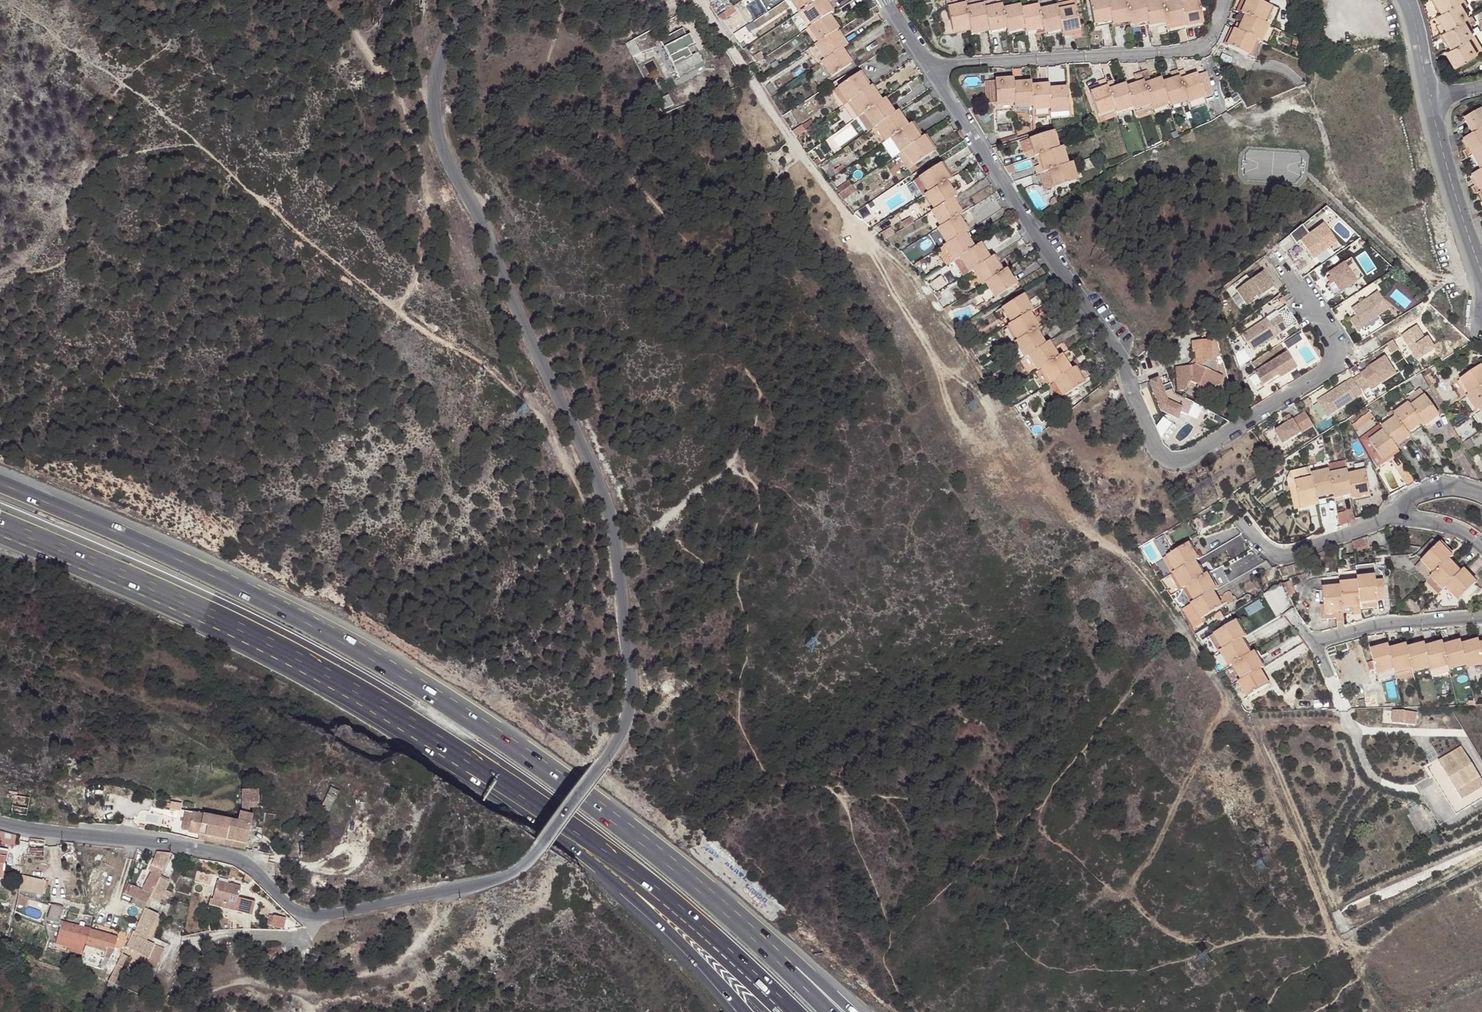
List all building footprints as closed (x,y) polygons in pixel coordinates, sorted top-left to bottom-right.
[(800,0),(789,0),(798,14),(802,12),(805,9),(800,0)] [(805,9),(802,12),(811,26),(808,28),(818,43),(815,45),(825,60),(821,62),(831,78),(850,65),(840,50),(844,48),(834,32),(837,30),(827,16),(831,14),(821,0),(800,0),(805,9)] [(964,2),(964,0),(947,0),(945,0),(947,9),(965,5),(964,2)] [(964,2),(965,5),(966,9),(982,6),(981,0),(976,0),(964,2)] [(1089,3),(1093,25),(1110,21),(1111,25),(1129,22),(1130,25),(1147,22),(1148,26),(1165,23),(1166,26),(1184,23),(1184,27),(1202,23),(1198,1),(1181,4),(1180,1),(1162,4),(1161,0),(1143,3),(1143,0),(1126,3),(1125,0),(1123,0),(1107,3),(1106,0),(1103,0),(1089,3)] [(1253,0),(1245,0),(1243,4),(1246,5),(1241,14),(1245,16),(1239,27),(1238,26),(1235,33),(1231,31),(1228,38),(1231,39),(1226,47),(1247,57),(1254,41),(1258,43),(1267,25),(1262,23),(1270,8),(1253,0)] [(1444,11),(1440,14),(1444,21),(1441,23),(1446,32),(1444,33),(1448,39),(1443,42),(1448,50),(1457,66),(1477,53),(1471,44),(1477,41),(1468,27),(1475,23),(1471,16),(1469,18),(1463,9),(1468,6),(1464,0),(1437,0),(1444,11)] [(966,9),(965,5),(947,9),(952,31),(969,27),(970,32),(988,28),(988,33),(1006,29),(1007,33),(1024,29),(1025,33),(1043,29),(1044,34),(1061,30),(1062,34),(1079,30),(1074,8),(1057,12),(1056,8),(1039,11),(1038,7),(1020,11),(1019,7),(1002,10),(1001,6),(983,10),(982,6),(966,9)] [(733,6),(723,13),(727,18),(736,12),(733,6)] [(802,12),(798,14),(797,14),(807,29),(808,28),(811,26),(802,12)] [(745,27),(732,35),(736,42),(748,35),(749,33),(745,27)] [(808,28),(807,29),(804,31),(814,46),(815,45),(818,43),(808,28)] [(683,29),(661,41),(680,77),(696,69),(695,66),(703,61),(698,52),(691,56),(687,48),(692,45),(694,44),(690,36),(687,37),(683,29)] [(1448,39),(1444,33),(1439,36),(1443,42),(1448,39)] [(744,42),(738,46),(741,50),(747,47),(744,42)] [(818,65),(821,62),(825,60),(815,45),(814,46),(808,49),(818,65)] [(1457,66),(1448,50),(1445,52),(1454,67),(1457,66)] [(760,51),(754,55),(758,62),(765,57),(760,51)] [(1202,65),(1184,71),(1187,80),(1197,76),(1204,98),(1205,101),(1213,98),(1202,65)] [(1098,83),(1098,85),(1100,90),(1090,94),(1097,116),(1114,110),(1115,114),(1133,108),(1134,111),(1150,105),(1151,108),(1168,102),(1169,106),(1186,101),(1187,103),(1204,98),(1197,76),(1187,80),(1184,71),(1178,73),(1177,72),(1170,74),(1172,81),(1163,85),(1161,80),(1151,84),(1148,76),(1142,78),(1141,76),(1134,78),(1136,85),(1127,89),(1125,85),(1115,89),(1113,82),(1106,84),(1105,81),(1098,83)] [(864,113),(874,128),(878,126),(887,140),(890,138),(900,153),(903,151),(913,165),(932,152),(923,138),(919,140),(909,125),(906,127),(897,113),(893,115),(883,100),(880,102),(870,87),(867,89),(857,74),(838,87),(848,102),(850,100),(860,116),(864,113)] [(1006,81),(995,82),(996,104),(1014,103),(1014,108),(1032,107),(1032,110),(1050,109),(1050,113),(1068,112),(1067,90),(1056,90),(1056,87),(1048,88),(1048,84),(1041,84),(1041,87),(1031,87),(1031,84),(1021,85),(1021,82),(1013,82),(1013,78),(1005,79),(1006,81)] [(996,104),(995,82),(984,82),(985,105),(996,104)] [(770,83),(763,88),(769,97),(777,92),(770,83)] [(1100,90),(1098,85),(1088,88),(1090,94),(1100,90)] [(856,118),(857,117),(860,116),(850,100),(848,102),(846,103),(856,118)] [(1170,109),(1169,106),(1168,102),(1151,108),(1152,111),(1153,114),(1170,109)] [(1134,111),(1135,114),(1136,117),(1152,111),(1151,108),(1150,105),(1134,111)] [(1115,114),(1116,117),(1117,120),(1135,114),(1134,111),(1133,108),(1115,114)] [(1465,119),(1474,134),(1471,136),(1464,140),(1473,155),(1481,170),(1479,172),(1472,176),(1481,191),(1481,193),(1481,109),(1465,119)] [(1114,110),(1097,116),(1099,122),(1116,117),(1115,114),(1114,110)] [(867,132),(874,128),(864,113),(860,116),(857,117),(867,132)] [(1474,134),(1465,119),(1461,121),(1471,136),(1474,134)] [(878,126),(874,128),(884,142),(887,140),(878,126)] [(1052,133),(1030,140),(1033,150),(1025,153),(1027,159),(1039,156),(1042,166),(1035,168),(1037,175),(1041,173),(1048,171),(1051,178),(1054,189),(1076,182),(1071,164),(1066,166),(1061,148),(1057,150),(1052,133)] [(887,140),(884,142),(894,157),(899,154),(900,153),(890,138),(887,140)] [(1033,150),(1030,140),(1019,143),(1022,154),(1025,153),(1033,150)] [(1473,155),(1464,140),(1461,142),(1470,157),(1473,155)] [(900,153),(899,154),(911,172),(915,169),(913,165),(903,151),(900,153)] [(1473,155),(1470,157),(1479,172),(1481,170),(1473,155)] [(828,179),(829,178),(836,173),(829,162),(820,167),(828,179)] [(940,164),(919,177),(929,192),(925,194),(935,210),(931,212),(941,227),(937,230),(947,244),(944,246),(953,261),(959,257),(968,272),(971,270),(981,285),(984,283),(994,298),(1014,286),(1016,289),(1019,287),(1013,278),(1010,280),(1004,270),(1003,271),(998,262),(995,264),(991,258),(990,258),(987,252),(984,254),(978,244),(974,247),(969,239),(967,240),(963,234),(968,230),(964,225),(962,226),(957,217),(960,215),(954,206),(956,205),(952,199),(956,196),(952,190),(950,192),(944,182),(948,180),(942,171),(944,170),(940,164)] [(1016,171),(1013,164),(1005,167),(1010,174),(1016,171)] [(1043,180),(1051,178),(1048,171),(1041,173),(1043,180)] [(1481,191),(1472,176),(1469,178),(1478,193),(1481,191)] [(929,192),(919,177),(913,182),(922,196),(925,194),(929,192)] [(840,192),(851,185),(848,180),(837,187),(840,192)] [(837,194),(842,201),(856,192),(851,185),(840,192),(839,193),(837,194)] [(1333,210),(1323,222),(1347,241),(1357,230),(1333,210)] [(1324,225),(1301,242),(1314,260),(1337,243),(1324,225)] [(1351,259),(1329,274),(1330,277),(1334,281),(1341,293),(1364,278),(1351,259)] [(1279,287),(1285,284),(1274,267),(1268,271),(1279,287)] [(1263,272),(1236,291),(1246,306),(1273,287),(1263,272)] [(1380,292),(1353,309),(1357,316),(1351,320),(1358,332),(1365,327),(1364,326),(1378,318),(1390,310),(1380,292)] [(1024,295),(1002,308),(1012,323),(1008,325),(1018,340),(1015,342),(1025,358),(1028,355),(1038,370),(1041,368),(1051,383),(1053,381),(1063,397),(1085,383),(1081,377),(1079,378),(1073,369),(1070,371),(1064,362),(1067,361),(1063,355),(1061,356),(1056,350),(1053,352),(1048,343),(1044,345),(1038,336),(1041,335),(1037,329),(1040,327),(1036,321),(1033,322),(1028,313),(1031,312),(1025,302),(1028,301),(1024,295)] [(1266,320),(1242,336),(1253,352),(1287,328),(1294,323),(1284,307),(1276,312),(1278,316),(1268,323),(1266,320)] [(1418,327),(1407,334),(1415,348),(1417,347),(1419,349),(1413,353),(1418,362),(1436,351),(1429,340),(1426,341),(1418,327)] [(1415,348),(1407,334),(1403,336),(1413,353),(1419,349),(1417,347),(1415,348)] [(1221,361),(1215,341),(1191,342),(1192,366),(1175,368),(1177,391),(1186,391),(1186,389),(1189,382),(1197,385),(1196,388),(1195,390),(1211,396),(1214,387),(1218,387),(1223,389),(1227,379),(1226,379),(1202,368),(1201,362),(1221,361)] [(1293,368),(1283,352),(1252,373),(1260,386),(1271,379),(1269,376),(1273,373),(1275,376),(1277,379),(1293,368)] [(1370,368),(1361,374),(1371,390),(1396,375),(1386,357),(1370,367),(1370,368)] [(1226,379),(1221,361),(1201,362),(1202,368),(1226,379)] [(1481,365),(1460,380),(1470,395),(1467,397),(1477,411),(1480,409),(1481,412),(1481,366),(1481,365)] [(1157,379),(1149,382),(1155,400),(1157,400),(1156,400),(1157,402),(1158,403),(1158,404),(1157,405),(1160,412),(1176,419),(1179,412),(1187,416),(1193,404),(1177,396),(1174,389),(1163,394),(1160,387),(1157,379)] [(1362,395),(1352,379),(1317,400),(1327,417),(1362,395)] [(1170,383),(1160,387),(1163,394),(1174,389),(1170,383)] [(1214,387),(1211,396),(1218,399),(1223,389),(1218,387),(1214,387)] [(1410,407),(1425,397),(1420,389),(1405,400),(1408,405),(1410,407)] [(1410,407),(1408,405),(1394,415),(1396,418),(1392,420),(1381,428),(1383,431),(1369,441),(1378,454),(1382,461),(1397,450),(1395,447),(1410,437),(1407,434),(1421,424),(1424,426),(1438,416),(1425,397),(1410,407)] [(1366,407),(1353,417),(1359,425),(1372,416),(1366,407)] [(1396,418),(1394,415),(1391,411),(1387,414),(1392,420),(1396,418)] [(1305,414),(1293,421),(1287,425),(1276,432),(1284,445),(1313,428),(1305,414)] [(1290,416),(1284,420),(1287,425),(1293,421),(1290,416)] [(1381,428),(1379,425),(1364,435),(1363,435),(1362,437),(1362,439),(1362,440),(1362,442),(1366,448),(1367,447),(1374,457),(1378,454),(1369,441),(1383,431),(1381,428)] [(1311,476),(1310,468),(1290,472),(1286,479),(1288,489),(1290,488),(1293,507),(1316,502),(1316,498),(1333,495),(1334,499),(1351,495),(1352,499),(1370,496),(1363,464),(1346,467),(1345,462),(1328,466),(1329,472),(1311,476)] [(1365,537),(1353,542),(1354,549),(1366,547),(1365,537)] [(1434,574),(1431,577),(1443,590),(1446,588),(1459,601),(1475,585),(1463,571),(1460,574),(1448,561),(1451,558),(1433,539),(1416,556),(1434,574)] [(1187,545),(1168,556),(1177,572),(1173,573),(1183,589),(1186,587),(1194,602),(1192,604),(1201,620),(1221,608),(1215,599),(1217,597),(1214,591),(1217,589),(1213,583),(1211,584),(1206,575),(1202,577),(1197,568),(1199,566),(1196,560),(1199,558),(1195,552),(1192,554),(1187,545)] [(1177,572),(1168,556),(1162,560),(1171,575),(1173,573),(1177,572)] [(1173,573),(1171,575),(1170,576),(1179,591),(1181,590),(1183,589),(1173,573)] [(1443,590),(1431,577),(1426,582),(1438,596),(1443,590)] [(1322,590),(1324,606),(1325,614),(1343,612),(1342,609),(1353,608),(1354,617),(1361,616),(1361,611),(1360,603),(1378,602),(1386,601),(1383,581),(1376,582),(1375,578),(1357,580),(1358,584),(1340,586),(1340,588),(1322,590)] [(1190,605),(1192,604),(1194,602),(1186,587),(1183,589),(1181,590),(1190,605)] [(1378,609),(1378,602),(1360,603),(1361,611),(1378,609)] [(1325,614),(1324,606),(1320,606),(1322,622),(1343,619),(1343,612),(1325,614)] [(1235,622),(1214,634),(1223,649),(1220,651),(1229,666),(1233,664),(1241,679),(1238,681),(1247,697),(1267,685),(1259,670),(1262,668),(1253,653),(1249,655),(1240,640),(1244,638),(1235,622)] [(1223,649),(1214,634),(1208,637),(1217,652),(1220,651),(1223,649)] [(1441,639),(1442,645),(1443,648),(1450,646),(1448,637),(1441,639)] [(1442,645),(1425,649),(1425,646),(1407,650),(1406,647),(1389,651),(1388,648),(1371,652),(1376,674),(1393,670),(1394,674),(1411,670),(1412,673),(1430,669),(1431,671),(1448,667),(1448,670),(1466,667),(1466,669),(1481,665),(1481,645),(1479,645),(1478,642),(1461,646),(1460,644),(1450,646),(1443,648),(1442,645)] [(1403,712),(1393,711),(1393,722),(1402,722),(1402,724),(1414,725),(1415,713),(1403,712)] [(1432,776),(1435,775),(1441,785),(1438,786),(1456,815),(1481,799),(1481,783),(1461,749),(1427,769),(1432,776)] [(1435,775),(1432,776),(1438,786),(1441,785),(1435,775)] [(254,790),(237,791),(237,805),(254,805),(254,790)] [(184,832),(188,814),(181,812),(176,831),(184,832)] [(208,823),(209,816),(189,813),(188,814),(184,832),(184,834),(195,836),(195,834),(198,834),(200,823),(208,823)] [(227,819),(222,840),(243,845),(249,816),(236,813),(234,821),(227,819)] [(198,834),(222,840),(227,819),(209,816),(208,823),(200,823),(198,834)] [(222,840),(198,834),(195,834),(195,836),(194,841),(242,852),(243,845),(222,840)] [(161,876),(163,871),(151,866),(148,871),(150,871),(141,891),(129,885),(124,894),(131,898),(147,905),(150,898),(161,876)] [(25,876),(23,891),(46,894),(48,879),(25,876)] [(171,881),(161,876),(150,898),(153,900),(159,903),(162,897),(166,889),(171,881)] [(241,888),(218,882),(214,900),(211,900),(209,906),(235,913),(241,888)] [(172,892),(166,889),(162,897),(167,900),(172,892)] [(131,898),(124,894),(120,907),(126,909),(131,898)] [(153,900),(150,898),(147,905),(144,909),(148,911),(153,900)] [(63,909),(52,905),(47,920),(59,924),(63,909)] [(144,909),(137,923),(133,933),(125,948),(148,959),(145,966),(155,970),(164,950),(146,940),(158,915),(148,911),(144,909)] [(287,921),(276,917),(274,926),(284,929),(287,921)] [(56,945),(83,953),(87,946),(90,929),(62,921),(56,945)] [(90,929),(87,946),(82,960),(102,966),(104,959),(107,949),(114,951),(118,937),(90,929)] [(109,961),(114,951),(107,949),(104,959),(109,961)] [(122,955),(109,982),(114,984),(122,968),(124,969),(128,958),(122,955)]
